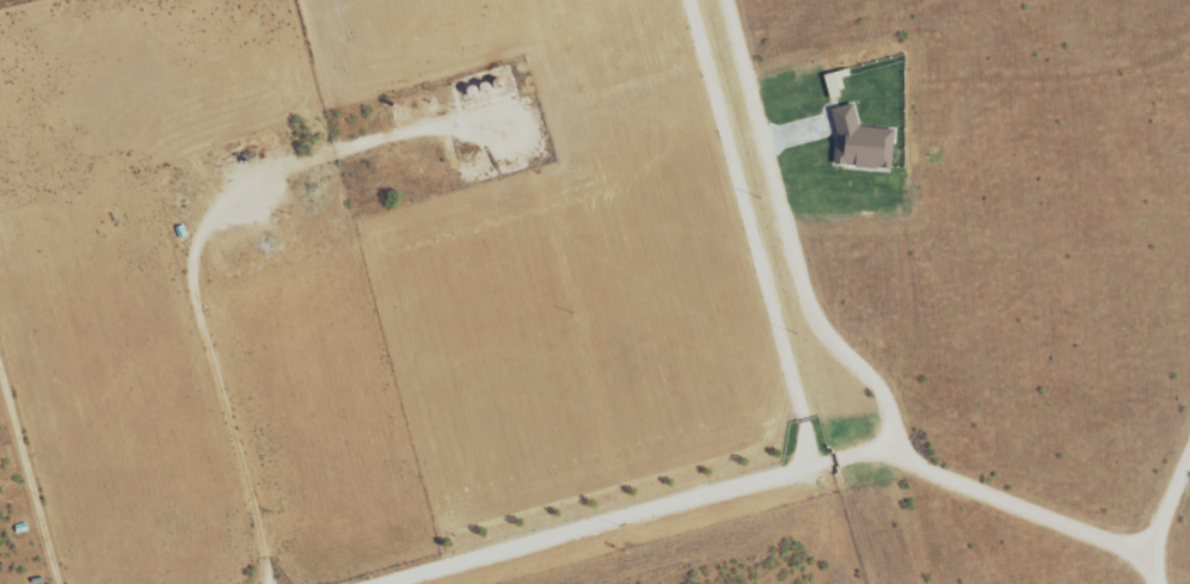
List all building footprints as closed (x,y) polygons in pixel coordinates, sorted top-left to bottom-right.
[(832,111),(838,134),(836,166),(878,170),(880,170),(892,171),(894,142),(887,141),(888,130),(859,129),(853,106),(832,111)]
